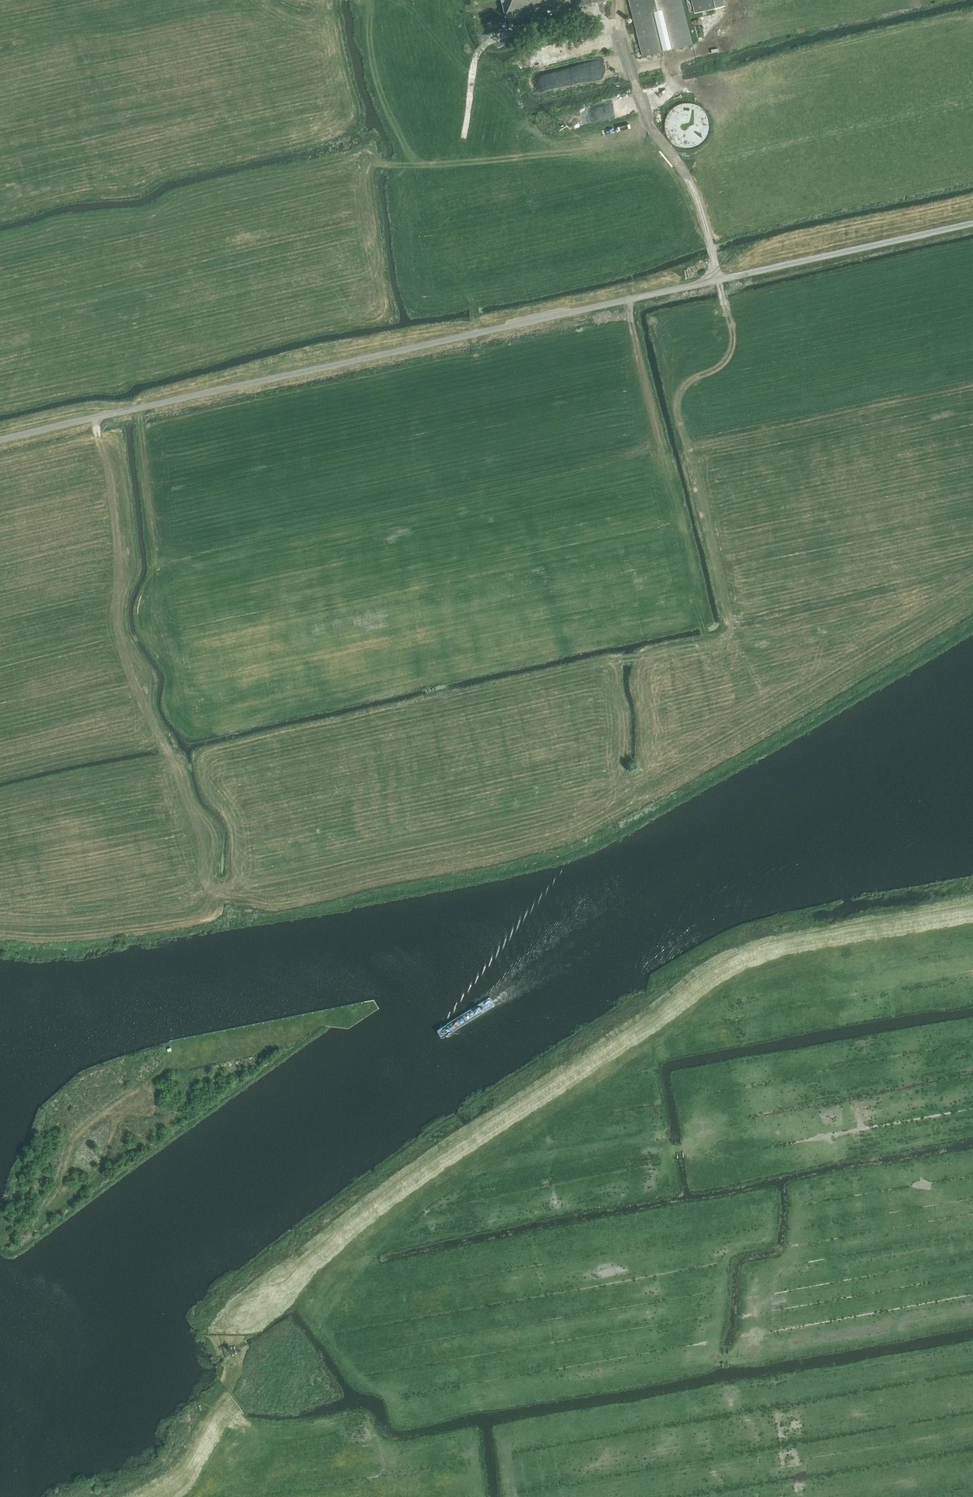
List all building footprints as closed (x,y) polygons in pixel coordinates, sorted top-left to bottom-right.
[(506,16),(507,20),(572,4),(571,0),(502,0),(506,16)] [(692,44),(681,0),(629,0),(643,57),(692,44)] [(727,5),(725,0),(692,0),(695,13),(727,5)] [(675,145),(680,147),(683,148),(687,149),(691,148),(695,147),(699,146),(702,144),(705,141),(708,138),(709,134),(710,130),(711,125),(710,121),(709,117),(707,113),(704,110),(701,107),(696,104),(691,103),(686,103),(681,104),(676,106),(672,109),(668,113),(666,118),(665,122),(665,127),(665,131),(667,135),(669,139),(672,143),(675,145)] [(232,1355),(238,1352),(235,1347),(229,1350),(232,1355)]
